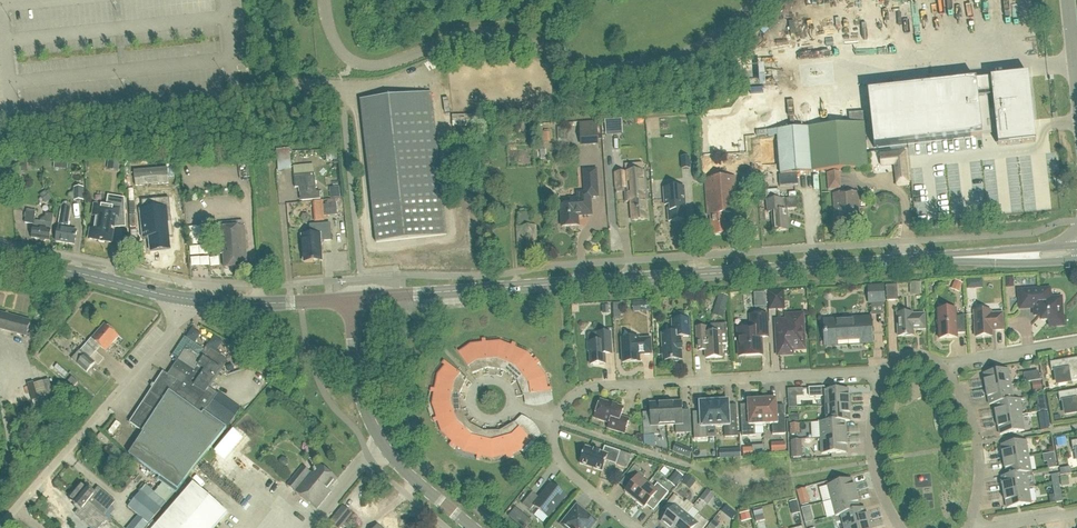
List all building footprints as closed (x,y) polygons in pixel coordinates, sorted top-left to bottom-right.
[(870,0),(825,0),(826,6),(819,6),(819,14),(871,10),(870,0)] [(991,80),(976,82),(978,100),(993,98),(995,116),(994,116),(997,136),(998,147),(1007,146),(1007,145),(1010,144),(1010,146),(1022,144),(1022,143),(1024,143),(1025,144),(1036,143),(1035,132),(1031,95),(1029,76),(991,80)] [(965,83),(868,94),(874,149),(971,138),(982,137),(978,100),(976,82),(976,81),(965,83)] [(373,208),(443,201),(431,93),(360,101),(373,208)] [(849,114),(850,125),(777,131),(780,175),(797,174),(867,168),(862,113),(849,114)] [(610,132),(619,132),(618,122),(610,123),(610,132)] [(597,124),(579,125),(580,135),(598,134),(597,124)] [(293,148),(279,149),(280,171),(294,170),(293,148)] [(488,159),(488,152),(479,153),(470,154),(471,165),(476,164),(476,161),(480,161),(484,161),(484,159),(488,159)] [(905,152),(880,155),(881,167),(895,165),(897,185),(909,184),(905,152)] [(681,158),(682,169),(690,169),(689,158),(681,158)] [(138,186),(173,184),(172,168),(137,170),(138,186)] [(563,229),(579,228),(579,218),(592,217),(591,199),(599,199),(597,172),(584,173),(586,195),(578,195),(579,201),(570,201),(571,208),(561,208),(563,229)] [(649,201),(646,172),(615,174),(617,190),(625,189),(626,203),(631,202),(633,221),(648,220),(647,201),(649,201)] [(829,189),(841,188),(839,173),(828,174),(829,189)] [(780,175),(779,175),(780,187),(798,185),(797,174),(780,175)] [(302,202),(321,201),(320,193),(316,193),(315,175),(294,176),(295,189),(299,189),(300,196),(302,196),(302,202)] [(727,235),(726,215),(737,214),(735,178),(705,180),(707,216),(710,216),(712,236),(727,235)] [(84,202),(84,184),(75,184),(74,202),(84,202)] [(687,221),(685,188),(664,189),(665,206),(670,206),(670,212),(668,212),(669,222),(687,221)] [(780,201),(779,191),(768,192),(769,201),(767,201),(768,213),(771,213),(773,232),(788,231),(787,209),(797,208),(796,199),(780,201)] [(838,217),(839,227),(856,225),(856,216),(859,215),(858,194),(833,195),(835,217),(838,217)] [(105,243),(112,244),(113,232),(111,232),(112,229),(114,229),(116,216),(118,217),(126,217),(125,201),(109,198),(108,206),(94,204),(92,217),(96,218),(94,231),(91,230),(90,239),(93,240),(93,241),(100,242),(99,243),(105,244),(105,243)] [(443,201),(373,208),(376,244),(447,236),(443,201)] [(324,218),(337,216),(337,205),(323,206),(324,218)] [(75,246),(77,232),(69,231),(70,228),(68,228),(71,210),(62,208),(56,243),(75,246)] [(143,211),(141,212),(142,226),(144,239),(149,239),(151,253),(171,251),(170,239),(174,238),(172,224),(168,224),(166,209),(143,211)] [(44,224),(35,223),(37,212),(27,211),(25,224),(34,226),(32,239),(49,242),(52,226),(53,215),(45,214),(44,224)] [(530,228),(529,214),(520,215),(521,228),(519,228),(520,250),(523,250),(534,249),(534,248),(537,247),(536,227),(530,228)] [(305,264),(322,262),(321,242),(331,241),(330,225),(311,226),(312,236),(303,237),(305,264)] [(192,244),(208,244),(208,226),(192,226),(192,244)] [(248,264),(245,227),(219,229),(221,255),(224,255),(225,269),(245,267),(244,264),(248,264)] [(212,246),(193,247),(193,257),(213,256),(212,246)] [(213,265),(213,257),(194,258),(195,267),(213,265)] [(980,292),(980,280),(971,280),(971,292),(980,292)] [(886,286),(887,302),(898,301),(897,286),(886,286)] [(869,304),(885,304),(884,287),(868,288),(869,304)] [(1056,326),(1057,327),(1063,326),(1061,304),(1056,299),(1050,299),(1050,292),(1047,290),(1019,292),(1020,310),(1034,309),(1034,313),(1038,312),(1039,313),(1040,313),(1040,314),(1040,315),(1040,316),(1041,317),(1041,318),(1041,319),(1042,319),(1042,320),(1043,321),(1044,321),(1045,321),(1046,322),(1048,322),(1049,326),(1056,326)] [(770,310),(785,309),(784,291),(769,292),(770,310)] [(715,315),(725,317),(731,296),(721,294),(715,315)] [(766,294),(754,295),(755,309),(766,308),(766,294)] [(616,303),(617,318),(625,317),(624,302),(616,303)] [(650,311),(650,302),(641,303),(642,312),(650,311)] [(956,319),(956,310),(938,311),(938,323),(937,323),(939,330),(939,340),(957,339),(957,334),(965,334),(964,317),(964,316),(956,319)] [(991,315),(991,312),(974,313),(975,338),(992,337),(992,332),(1004,331),(1003,314),(991,315)] [(31,322),(0,314),(0,330),(27,337),(31,322)] [(913,315),(913,314),(897,315),(898,337),(914,336),(914,331),(926,331),(925,315),(913,315)] [(760,339),(761,338),(768,338),(767,315),(750,316),(751,329),(737,330),(739,357),(762,356),(762,345),(761,345),(760,339)] [(804,324),(802,323),(802,316),(787,317),(788,322),(777,322),(777,332),(776,333),(777,340),(778,341),(779,357),(793,356),(792,351),(796,350),(804,349),(803,333),(804,332),(804,324)] [(871,318),(836,320),(824,320),(825,347),(872,344),(871,318)] [(673,334),(662,335),(663,349),(659,349),(660,355),(663,355),(663,362),(673,361),(674,362),(678,362),(680,361),(682,361),(682,351),(683,351),(682,345),(681,345),(681,338),(690,338),(689,320),(672,321),(673,334)] [(106,352),(119,337),(105,325),(81,352),(86,356),(78,365),(87,374),(95,365),(90,360),(101,348),(106,352)] [(707,328),(696,329),(698,352),(705,352),(706,359),(723,358),(722,345),(727,345),(726,325),(711,326),(711,334),(707,334),(707,328)] [(605,365),(605,355),(612,355),(611,334),(597,334),(598,343),(588,344),(588,352),(590,352),(590,366),(605,365)] [(177,363),(169,376),(178,382),(171,393),(203,416),(204,415),(205,413),(227,429),(237,416),(214,400),(206,394),(226,364),(224,364),(227,359),(211,349),(208,353),(185,338),(173,356),(177,359),(175,362),(177,363)] [(639,340),(639,338),(621,339),(622,364),(640,363),(640,356),(652,355),(651,339),(639,340)] [(488,369),(486,345),(486,340),(482,340),(483,344),(473,348),(472,346),(460,355),(457,350),(456,351),(473,375),(473,374),(488,369)] [(504,371),(514,350),(516,345),(513,343),(511,347),(500,346),(501,344),(486,345),(488,369),(504,371)] [(517,381),(536,367),(540,364),(538,361),(534,363),(526,357),(527,355),(514,350),(504,371),(517,381)] [(1050,363),(1052,372),(1056,371),(1058,384),(1066,383),(1076,382),(1076,359),(1050,363)] [(436,390),(460,395),(467,380),(444,361),(442,364),(445,367),(441,377),(439,376),(436,390)] [(536,367),(517,381),(523,396),(552,392),(551,388),(547,389),(543,379),(545,378),(536,367)] [(986,390),(1011,386),(1008,370),(984,374),(985,381),(985,382),(986,390)] [(135,447),(129,456),(178,491),(185,483),(193,471),(227,429),(205,413),(204,415),(203,416),(171,393),(178,382),(169,376),(164,373),(130,424),(144,434),(135,447)] [(1025,383),(1040,381),(1039,373),(1023,375),(1025,383)] [(75,388),(79,384),(72,378),(68,383),(75,388)] [(53,380),(32,383),(36,407),(56,405),(53,380)] [(1014,401),(1011,386),(986,390),(988,399),(989,406),(995,405),(1014,401)] [(460,395),(436,390),(431,389),(430,393),(435,394),(436,404),(434,404),(438,418),(461,411),(460,395)] [(810,398),(824,397),(824,407),(850,406),(849,397),(848,390),(824,391),(824,389),(809,389),(810,398)] [(802,390),(788,391),(789,409),(797,409),(796,397),(802,396),(802,390)] [(1058,394),(1060,402),(1064,402),(1066,415),(1074,413),(1074,414),(1076,413),(1076,391),(1058,394)] [(755,437),(755,426),(763,426),(762,398),(754,399),(754,401),(748,402),(748,417),(741,417),(742,437),(755,437)] [(770,400),(770,398),(762,398),(763,426),(772,425),(772,436),(786,435),(784,415),(777,415),(776,400),(770,400)] [(997,420),(1021,416),(1019,400),(1014,401),(995,405),(996,411),(995,412),(997,420)] [(707,439),(707,428),(716,428),(714,401),(706,401),(706,403),(700,404),(701,418),(693,419),(694,440),(707,439)] [(722,402),(722,401),(714,401),(716,428),(724,427),(725,438),(738,438),(737,416),(729,417),(729,402),(722,402)] [(609,405),(600,402),(599,406),(597,407),(595,413),(596,415),(595,419),(610,424),(608,429),(625,434),(629,421),(621,418),(624,409),(617,407),(617,406),(610,403),(609,405)] [(682,418),(681,403),(666,404),(667,426),(676,425),(676,435),(691,434),(690,418),(682,418)] [(659,436),(658,426),(667,426),(666,404),(650,405),(651,420),(643,420),(644,437),(659,436)] [(845,422),(850,422),(849,415),(850,415),(850,406),(824,407),(825,423),(845,422)] [(453,442),(470,425),(461,411),(438,418),(433,420),(434,423),(438,422),(444,431),(443,432),(453,442)] [(1042,422),(1049,421),(1048,412),(1041,413),(1042,422)] [(1021,416),(997,420),(998,429),(999,429),(1000,436),(1024,432),(1021,416)] [(845,429),(845,422),(825,423),(820,423),(821,439),(846,437),(846,429),(845,429)] [(500,432),(506,455),(507,460),(511,459),(510,455),(519,449),(520,451),(530,441),(534,445),(535,444),(514,423),(514,424),(500,432)] [(470,425),(453,442),(450,446),(452,448),(454,450),(458,446),(465,450),(464,452),(478,455),(484,432),(470,425)] [(791,436),(800,435),(799,425),(790,425),(791,436)] [(234,432),(215,453),(224,461),(242,439),(234,432)] [(492,459),(506,455),(500,432),(484,432),(478,455),(477,460),(480,461),(481,457),(492,457),(492,459)] [(846,437),(821,439),(822,455),(846,454),(846,446),(847,446),(846,437)] [(800,441),(792,441),(793,459),(801,458),(800,441)] [(1004,462),(1029,457),(1026,442),(1002,446),(1003,453),(1002,453),(1004,462)] [(786,452),(786,443),(771,444),(772,453),(786,452)] [(678,444),(676,452),(693,458),(695,450),(678,444)] [(616,466),(621,453),(605,447),(603,454),(585,448),(580,465),(602,472),(606,462),(616,466)] [(723,458),(743,457),(742,450),(723,451),(723,458)] [(631,456),(621,453),(616,466),(627,469),(631,456)] [(1053,468),(1059,468),(1058,453),(1046,454),(1046,462),(1052,462),(1053,468)] [(1026,474),(1031,473),(1029,457),(1004,462),(1005,470),(1006,470),(1007,477),(1026,474)] [(338,481),(320,466),(313,475),(303,467),(287,486),(317,510),(332,493),(330,491),(338,481)] [(635,502),(648,485),(642,481),(645,477),(640,472),(641,471),(635,466),(627,476),(634,483),(625,494),(635,502)] [(676,472),(668,482),(675,487),(683,478),(676,472)] [(1028,489),(1026,474),(1007,477),(1002,477),(1003,485),(1002,485),(1004,493),(1028,489)] [(1053,485),(1059,484),(1058,475),(1051,476),(1053,485)] [(683,483),(690,489),(695,483),(688,477),(683,483)] [(832,501),(856,495),(854,487),(853,487),(851,480),(828,486),(832,501)] [(648,485),(635,502),(644,509),(653,498),(660,504),(669,493),(657,484),(653,490),(648,485)] [(1059,484),(1053,485),(1056,503),(1062,502),(1059,484)] [(82,485),(75,492),(104,516),(115,503),(99,489),(95,493),(90,489),(89,490),(82,485)] [(156,527),(216,527),(228,514),(194,485),(156,527)] [(548,519),(566,497),(551,485),(539,499),(532,494),(522,506),(530,512),(534,507),(548,519)] [(1028,489),(1004,493),(1005,502),(1006,502),(1007,509),(1031,505),(1028,489)] [(805,497),(806,497),(804,490),(797,491),(801,509),(807,507),(805,497)] [(708,504),(714,496),(708,491),(702,499),(708,504)] [(69,500),(76,505),(74,507),(80,512),(77,516),(91,527),(101,527),(108,519),(104,516),(75,492),(69,500)] [(149,525),(162,510),(141,493),(128,508),(149,525)] [(859,510),(858,503),(856,495),(832,501),(836,517),(841,516),(841,515),(859,510)] [(687,515),(680,509),(684,504),(674,496),(665,507),(671,511),(661,523),(667,527),(676,527),(687,515)] [(571,514),(561,526),(563,527),(592,527),(597,522),(577,506),(571,514)] [(728,506),(724,513),(734,520),(739,513),(728,506)] [(810,507),(801,509),(803,517),(812,515),(810,507)] [(352,515),(344,508),(330,524),(334,527),(341,527),(352,515)] [(765,521),(762,508),(753,511),(756,523),(765,521)] [(508,518),(521,527),(526,527),(531,522),(515,509),(508,518)] [(869,524),(867,515),(866,516),(865,509),(859,510),(841,515),(841,516),(844,527),(854,527),(869,524)] [(277,514),(266,527),(296,527),(277,514)] [(676,527),(704,527),(708,523),(698,515),(694,521),(687,515),(676,527)]
